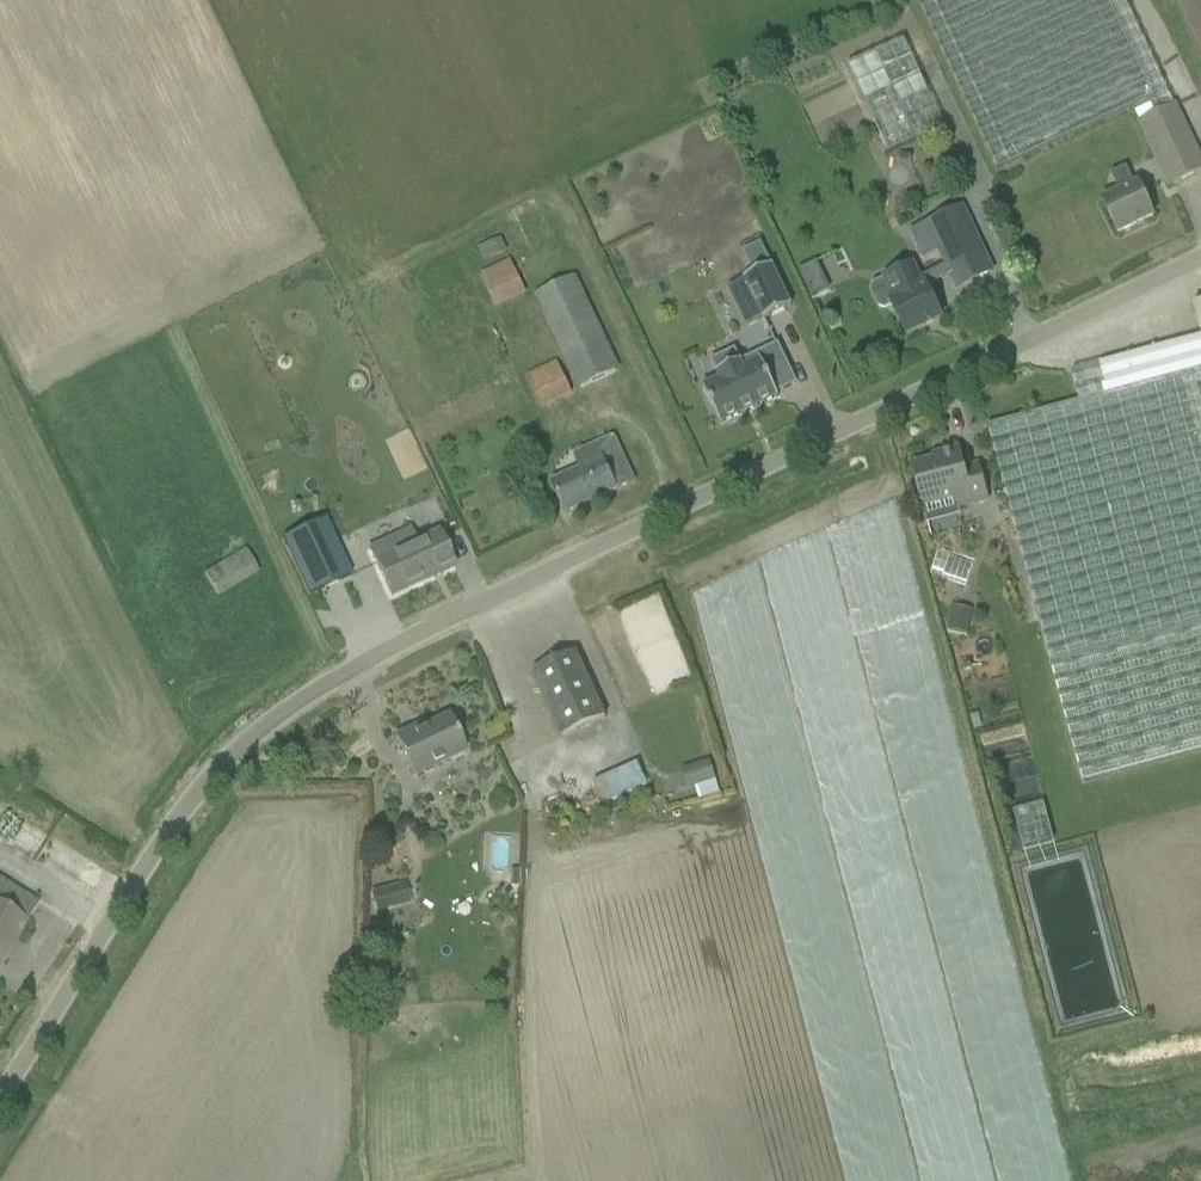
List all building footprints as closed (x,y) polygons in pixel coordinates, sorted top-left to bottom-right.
[(1132,107),(1171,188),(1200,173),(1200,162),(1195,150),(1125,0),(916,0),(996,173),(1132,107)] [(907,39),(850,64),(888,152),(946,127),(907,39)] [(1118,234),(1154,218),(1137,183),(1134,185),(1127,168),(1111,176),(1118,192),(1102,200),(1118,234)] [(927,225),(948,268),(958,290),(993,273),(961,209),(927,225)] [(764,242),(745,250),(752,267),(771,259),(764,242)] [(496,307),(527,293),(512,259),(480,273),(496,307)] [(907,336),(942,319),(924,284),(914,264),(881,280),(882,282),(872,286),(870,293),(878,309),(885,311),(893,308),(907,336)] [(816,265),(802,270),(812,294),(825,289),(816,265)] [(767,277),(739,291),(740,292),(741,292),(760,330),(759,330),(759,331),(787,318),(786,316),(785,317),(767,279),(768,278),(767,277)] [(618,371),(574,278),(536,296),(580,389),(618,371)] [(1200,753),(1200,338),(1100,365),(1108,395),(988,427),(994,450),(1084,784),(1200,753)] [(766,371),(787,361),(779,345),(741,363),(735,350),(711,362),(719,379),(702,387),(722,427),(779,399),(778,396),(766,371)] [(544,407),(574,393),(558,360),(528,374),(544,407)] [(551,483),(566,516),(636,483),(615,437),(574,456),(581,470),(551,483)] [(988,501),(979,466),(964,470),(959,451),(941,456),(943,460),(912,468),(923,509),(954,501),(957,510),(988,501)] [(351,576),(325,520),(283,540),(309,596),(351,576)] [(455,568),(438,532),(417,542),(411,529),(369,549),(392,597),(455,568)] [(258,572),(245,550),(204,575),(217,597),(258,572)] [(967,635),(970,621),(951,617),(948,632),(967,635)] [(606,718),(586,675),(576,653),(533,673),(563,739),(606,718)] [(466,752),(449,718),(420,731),(418,727),(396,738),(415,777),(466,752)] [(695,788),(696,787),(716,781),(710,760),(688,768),(695,788)] [(604,778),(614,801),(651,785),(641,763),(604,778)] [(1017,810),(1025,848),(1055,842),(1048,804),(1017,810)] [(511,872),(510,888),(521,889),(522,872),(511,872)] [(39,903),(0,879),(0,968),(28,923),(27,923),(39,903)] [(398,908),(392,887),(371,893),(377,914),(398,908)] [(371,1016),(371,1025),(396,1024),(396,1015),(371,1016)]
